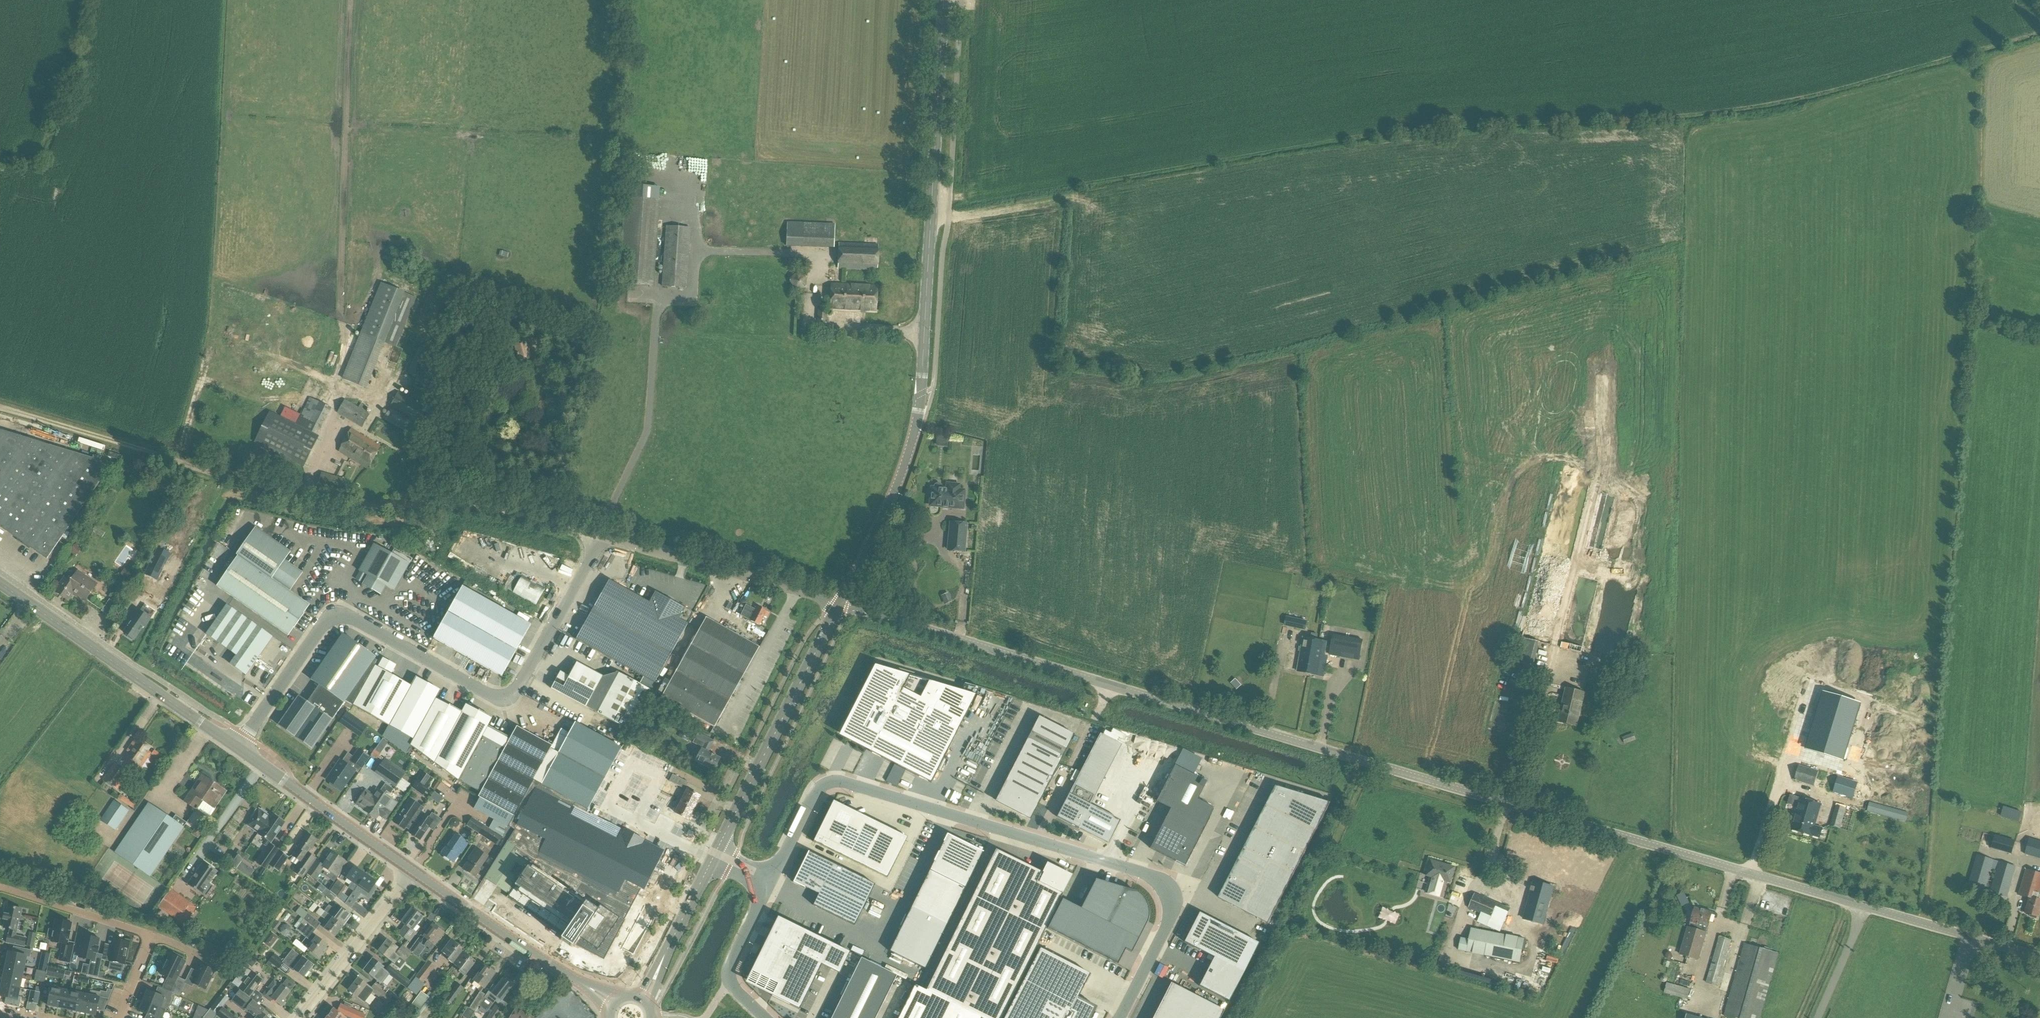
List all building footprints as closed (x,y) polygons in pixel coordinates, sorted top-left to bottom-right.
[(627,198),(621,283),(654,285),(660,200),(627,198)] [(787,222),(786,246),(831,248),(832,224),(787,222)] [(666,226),(662,286),(686,287),(691,227),(666,226)] [(840,244),(839,268),(877,270),(878,246),(840,244)] [(380,284),(361,333),(384,343),(397,348),(415,299),(402,294),(380,284)] [(831,285),(831,310),(876,311),(877,286),(831,285)] [(818,312),(818,321),(826,322),(826,312),(818,312)] [(517,342),(515,346),(519,359),(522,362),(531,359),(532,355),(529,343),(525,340),(517,342)] [(420,346),(409,371),(410,375),(415,377),(419,376),(416,383),(429,388),(437,369),(424,363),(429,350),(429,347),(423,345),(420,346)] [(490,377),(487,393),(495,395),(499,378),(490,377)] [(399,391),(391,406),(419,422),(428,407),(399,391)] [(546,395),(546,403),(555,403),(555,395),(546,395)] [(270,412),(255,443),(303,466),(318,436),(317,435),(331,408),(310,398),(300,418),(299,417),(296,425),(270,412)] [(345,400),(337,413),(362,427),(369,414),(345,400)] [(390,408),(384,419),(420,438),(425,427),(390,408)] [(351,429),(339,451),(368,469),(380,447),(351,429)] [(47,559),(108,464),(0,430),(0,527),(47,559)] [(404,439),(401,446),(407,448),(410,442),(404,439)] [(321,472),(317,489),(339,495),(343,478),(321,472)] [(113,477),(110,483),(113,484),(111,488),(120,492),(127,477),(118,473),(115,478),(113,477)] [(934,488),(932,504),(942,506),(942,508),(958,510),(958,504),(964,505),(965,491),(960,491),(961,486),(950,484),(949,489),(944,489),(944,487),(943,485),(942,483),(940,483),(938,484),(936,486),(936,488),(934,488)] [(1632,561),(1644,503),(1603,495),(1593,544),(1598,545),(1596,553),(1632,561)] [(951,523),(948,550),(964,552),(967,525),(951,523)] [(95,526),(92,531),(102,537),(105,531),(95,526)] [(256,528),(237,555),(238,556),(289,591),(302,573),(284,560),(290,552),(256,528)] [(75,544),(70,551),(76,555),(81,548),(75,544)] [(367,557),(359,571),(368,576),(363,584),(381,595),(386,586),(394,591),(413,559),(394,549),(391,554),(374,544),(367,557)] [(520,546),(492,594),(535,618),(561,571),(564,567),(568,560),(520,546)] [(163,567),(164,565),(165,565),(166,565),(165,564),(170,553),(158,548),(145,574),(157,580),(162,569),(163,570),(163,569),(162,569),(163,567)] [(644,551),(643,556),(654,559),(656,555),(644,551)] [(238,556),(217,586),(288,636),(288,635),(283,632),(289,624),(294,627),(303,614),(309,605),(289,591),(238,556)] [(125,567),(120,574),(126,578),(131,571),(125,567)] [(57,580),(51,589),(67,600),(71,594),(77,598),(79,595),(86,600),(97,584),(77,571),(74,575),(70,572),(66,577),(65,576),(61,583),(57,580)] [(609,580),(575,639),(620,664),(654,683),(664,666),(676,643),(686,626),(687,624),(679,619),(685,609),(655,592),(649,603),(609,580)] [(462,586),(433,638),(501,677),(531,625),(462,586)] [(951,601),(948,592),(941,595),(944,604),(951,601)] [(110,600),(102,612),(113,620),(121,608),(110,600)] [(227,605),(206,634),(236,655),(230,664),(246,675),(273,637),(227,605)] [(746,605),(741,615),(750,620),(759,625),(764,616),(767,618),(769,613),(766,611),(757,607),(756,610),(746,605)] [(129,625),(124,632),(128,635),(129,637),(131,639),(133,639),(134,639),(143,626),(144,627),(150,619),(137,610),(128,624),(129,625)] [(706,617),(661,697),(714,728),(759,647),(706,617)] [(1305,629),(1307,622),(1287,617),(1285,625),(1305,629)] [(279,725),(312,749),(345,701),(352,706),(353,706),(375,666),(374,665),(377,661),(375,659),(376,658),(343,634),(311,679),(319,685),(307,702),(299,697),(298,697),(306,703),(301,711),(292,705),(288,712),(296,718),(287,730),(279,725)] [(1332,634),(1329,654),(1359,659),(1362,640),(1332,634)] [(1304,637),(1298,671),(1318,674),(1318,675),(1324,676),(1327,659),(1325,655),(1327,641),(1304,637)] [(1561,642),(1560,648),(1581,654),(1583,647),(1561,642)] [(353,706),(390,727),(412,687),(411,686),(392,676),(397,667),(384,660),(379,669),(375,666),(353,706)] [(560,672),(551,689),(630,731),(652,691),(616,672),(616,673),(602,677),(576,663),(568,677),(560,672)] [(849,722),(844,731),(862,740),(859,745),(870,750),(869,751),(931,783),(976,695),(945,687),(909,676),(875,665),(846,720),(849,722)] [(390,727),(413,740),(414,740),(436,699),(439,694),(416,681),(412,687),(390,727)] [(1566,689),(1558,723),(1576,728),(1578,718),(1584,693),(1566,689)] [(1843,759),(1859,704),(1823,693),(1820,702),(1809,739),(1806,748),(1817,752),(1843,759)] [(413,740),(410,745),(458,780),(487,725),(491,718),(466,704),(461,713),(436,699),(414,740),(413,740)] [(361,721),(347,712),(340,722),(354,731),(361,721)] [(1074,734),(1038,716),(1006,780),(1007,781),(997,801),(1031,818),(1038,803),(1039,803),(1074,734)] [(550,749),(537,773),(592,803),(600,788),(603,789),(600,787),(604,779),(607,781),(608,780),(605,779),(609,771),(612,772),(609,770),(621,748),(575,723),(569,733),(559,753),(555,751),(550,749)] [(683,724),(681,729),(691,734),(694,730),(683,724)] [(487,725),(458,780),(481,792),(478,797),(480,798),(474,809),(493,820),(507,827),(508,826),(511,821),(513,816),(533,780),(537,773),(550,749),(551,746),(516,727),(510,738),(487,725)] [(690,736),(681,732),(678,737),(688,741),(690,736)] [(697,733),(692,743),(702,748),(701,751),(698,750),(694,759),(696,760),(695,762),(713,771),(719,758),(708,752),(713,741),(697,733)] [(1094,753),(1104,735),(1100,734),(1091,751),(1094,753)] [(1636,741),(1633,734),(1622,738),(1625,745),(1636,741)] [(1094,753),(1091,751),(1069,794),(1090,805),(1121,744),(1104,735),(1094,753)] [(131,753),(125,761),(139,771),(152,752),(148,750),(150,748),(139,741),(136,746),(134,745),(133,745),(131,745),(129,749),(129,750),(129,752),(131,753)] [(399,747),(408,754),(412,750),(402,742),(399,747)] [(377,746),(371,754),(377,758),(382,750),(377,746)] [(354,758),(349,766),(354,770),(358,773),(370,757),(360,750),(354,758)] [(340,761),(327,780),(329,782),(329,784),(336,789),(338,788),(341,790),(354,770),(349,766),(354,758),(348,754),(342,762),(340,761)] [(374,758),(371,766),(375,768),(379,760),(374,758)] [(385,759),(375,773),(396,787),(405,773),(385,759)] [(1206,782),(1174,766),(1156,802),(1170,809),(1150,848),(1185,866),(1214,809),(1197,800),(1206,782)] [(1799,766),(1795,780),(1814,786),(1818,772),(1799,766)] [(119,767),(108,783),(117,789),(128,773),(119,767)] [(419,778),(413,786),(416,788),(417,787),(417,788),(419,786),(425,791),(429,786),(428,785),(432,779),(424,773),(420,779),(419,778)] [(514,830),(484,877),(509,894),(508,896),(563,934),(561,938),(562,938),(561,940),(572,948),(573,946),(574,947),(575,945),(595,955),(597,955),(597,956),(598,956),(599,957),(600,958),(601,958),(602,958),(603,958),(604,958),(605,957),(606,956),(606,955),(606,954),(607,954),(607,953),(606,952),(608,951),(625,920),(624,920),(641,889),(643,890),(644,888),(662,853),(642,843),(643,841),(643,840),(640,845),(636,842),(631,840),(633,836),(633,835),(631,840),(622,835),(624,831),(623,831),(617,842),(567,816),(575,802),(588,809),(586,813),(590,815),(596,805),(592,803),(537,773),(533,780),(513,816),(511,821),(508,826),(514,830)] [(672,774),(669,781),(685,789),(688,783),(672,774)] [(203,776),(185,801),(208,817),(214,808),(225,792),(203,776)] [(1852,798),(1857,783),(1838,777),(1833,792),(1852,798)] [(668,783),(665,790),(673,794),(677,787),(668,783)] [(366,790),(356,804),(363,810),(369,814),(375,806),(377,803),(378,803),(384,794),(386,791),(390,794),(393,790),(385,784),(380,791),(376,789),(372,794),(366,790)] [(1268,924),(1331,803),(1276,786),(1219,898),(1268,924)] [(678,796),(677,799),(694,808),(700,796),(687,790),(683,797),(681,795),(678,796)] [(121,794),(118,798),(134,809),(137,805),(121,794)] [(375,806),(369,814),(376,819),(379,815),(386,820),(391,812),(386,808),(392,800),(384,794),(378,803),(377,803),(375,806)] [(1069,794),(1057,817),(1108,844),(1120,821),(1076,798),(1069,794)] [(409,829),(419,814),(423,808),(414,802),(415,801),(411,799),(394,822),(404,829),(406,827),(409,829)] [(678,806),(675,813),(688,819),(694,808),(677,799),(675,802),(676,805),(678,806)] [(1799,799),(1790,829),(1819,838),(1822,828),(1814,826),(1821,805),(1799,799)] [(114,800),(101,820),(115,830),(129,810),(114,800)] [(862,815),(833,801),(813,842),(887,878),(907,837),(905,836),(903,841),(860,820),(862,815)] [(1869,803),(1867,812),(1906,822),(1909,813),(1869,803)] [(151,804),(117,854),(150,877),(187,823),(175,815),(172,819),(151,804)] [(1839,829),(1845,809),(1835,806),(1833,812),(1829,826),(1839,829)] [(253,816),(247,826),(259,834),(259,835),(267,840),(264,845),(268,847),(257,863),(266,869),(279,850),(269,844),(283,822),(272,815),(270,817),(265,814),(266,812),(260,809),(259,810),(258,809),(256,811),(255,810),(251,816),(253,816)] [(421,815),(419,814),(409,829),(412,831),(410,833),(420,840),(428,827),(433,831),(441,819),(431,813),(428,818),(422,814),(421,815)] [(472,818),(467,825),(479,833),(483,826),(472,818)] [(507,827),(493,820),(488,829),(502,837),(507,827)] [(483,826),(479,833),(490,841),(495,833),(483,826)] [(298,847),(292,855),(301,861),(294,872),(302,878),(316,859),(308,853),(316,840),(306,833),(297,846),(298,847)] [(912,906),(889,951),(925,969),(948,924),(983,852),(947,834),(912,906)] [(331,846),(335,837),(330,835),(326,844),(331,846)] [(446,847),(441,854),(453,862),(463,849),(464,849),(468,843),(456,835),(447,848),(446,847)] [(398,836),(393,842),(400,849),(406,843),(398,836)] [(1995,836),(1991,850),(2011,855),(2015,841),(1995,836)] [(2024,855),(2039,860),(2039,842),(2030,839),(2024,855)] [(473,855),(463,869),(475,877),(480,870),(479,869),(487,856),(476,848),(472,854),(473,855)] [(983,1017),(1001,1017),(1072,875),(1070,875),(1069,876),(1048,865),(1044,871),(1043,871),(1042,872),(996,849),(926,990),(983,1017)] [(279,850),(269,865),(279,871),(288,856),(279,850)] [(232,852),(225,862),(235,869),(242,858),(232,852)] [(317,861),(308,873),(316,879),(322,869),(325,871),(327,869),(338,877),(347,863),(332,852),(323,865),(317,861)] [(874,884),(808,852),(793,882),(817,894),(812,905),(854,926),(874,884)] [(1377,864),(1388,867),(1390,857),(1379,855),(1377,864)] [(1977,855),(1967,887),(1985,892),(1988,880),(1991,870),(1994,861),(1977,855)] [(1442,897),(1447,881),(1450,882),(1454,868),(1431,861),(1427,875),(1430,876),(1426,892),(1442,897)] [(204,862),(188,885),(202,895),(202,894),(207,897),(213,887),(209,884),(218,872),(204,862)] [(1394,876),(1403,880),(1408,866),(1399,862),(1394,876)] [(1998,862),(1996,871),(1993,882),(1989,893),(2007,898),(2016,867),(1998,862)] [(352,882),(345,892),(351,896),(366,874),(355,866),(346,878),(352,882)] [(1419,888),(1425,873),(1415,869),(1409,884),(1419,888)] [(2018,895),(2029,899),(2025,912),(2025,914),(2030,915),(2030,917),(2036,919),(2036,917),(2038,918),(2038,917),(2039,910),(2039,900),(2038,900),(2039,892),(2039,874),(2026,869),(2018,895)] [(373,886),(377,882),(366,874),(351,896),(346,903),(351,907),(362,891),(371,897),(376,888),(373,886)] [(336,879),(329,890),(337,896),(336,897),(338,898),(346,887),(336,879)] [(1048,926),(1047,929),(1117,965),(1125,949),(1131,952),(1132,950),(1130,948),(1144,921),(1146,921),(1147,918),(1147,914),(1147,911),(1146,907),(1145,903),(1143,900),(1140,897),(1137,894),(1133,892),(1133,894),(1097,883),(1098,880),(1095,879),(1094,883),(1080,909),(1062,899),(1048,926)] [(321,884),(317,889),(322,893),(326,888),(321,884)] [(1542,924),(1549,901),(1547,901),(1550,888),(1536,884),(1535,887),(1531,886),(1532,887),(1531,890),(1530,890),(1530,891),(1534,892),(1532,897),(1530,896),(1524,919),(1542,924)] [(326,888),(322,893),(333,902),(336,897),(337,896),(329,890),(326,888)] [(168,893),(159,907),(167,912),(184,924),(194,911),(176,899),(168,893)] [(641,895),(632,909),(643,917),(652,903),(641,895)] [(1474,910),(1485,914),(1482,922),(1506,931),(1515,909),(1479,895),(1474,910)] [(370,902),(362,912),(366,915),(374,905),(370,902)] [(328,907),(325,911),(343,926),(351,916),(336,904),(332,910),(328,907)] [(24,948),(26,939),(16,936),(17,931),(19,932),(21,923),(19,922),(22,909),(8,906),(6,914),(5,914),(4,919),(5,920),(3,929),(10,930),(9,935),(8,935),(6,944),(24,948)] [(1687,928),(1680,955),(1698,960),(1706,933),(1705,933),(1707,927),(1708,928),(1712,913),(1695,907),(1690,923),(1691,923),(1689,928),(1687,928)] [(422,917),(420,915),(421,913),(415,908),(414,910),(412,909),(402,923),(406,926),(399,934),(410,942),(417,933),(412,930),(422,917)] [(241,909),(236,918),(242,922),(243,922),(248,913),(241,909)] [(325,911),(321,916),(327,921),(323,927),(335,936),(343,926),(325,911)] [(1229,1001),(1259,943),(1199,913),(1184,942),(1213,957),(1199,986),(1229,1001)] [(309,914),(304,919),(317,929),(321,923),(309,914)] [(767,938),(768,939),(753,970),(779,983),(776,990),(775,990),(772,996),(799,1010),(821,965),(839,974),(850,952),(778,917),(767,938)] [(304,919),(296,930),(306,938),(301,944),(318,957),(326,947),(326,948),(328,945),(317,937),(316,937),(313,934),(317,929),(304,919)] [(68,942),(72,923),(70,923),(70,921),(63,920),(63,921),(56,920),(54,931),(49,930),(48,937),(52,938),(51,942),(63,944),(59,961),(70,963),(75,943),(68,942)] [(277,920),(271,928),(276,931),(282,923),(277,920)] [(283,925),(281,928),(281,932),(285,934),(289,934),(291,931),(291,927),(287,924),(283,925)] [(433,925),(424,937),(428,940),(425,945),(431,949),(444,933),(440,930),(441,929),(436,924),(434,926),(433,925)] [(1367,927),(1363,943),(1370,945),(1374,929),(1367,927)] [(1461,937),(1458,951),(1520,963),(1525,938),(1471,928),(1469,939),(1461,937)] [(1387,947),(1390,934),(1381,932),(1378,945),(1387,947)] [(269,938),(274,942),(278,937),(273,933),(269,938)] [(410,943),(407,947),(412,951),(421,941),(415,936),(417,934),(417,933),(410,942),(410,943)] [(98,978),(102,960),(102,959),(95,957),(96,953),(97,953),(99,947),(98,947),(99,939),(96,938),(96,936),(88,934),(87,936),(84,936),(79,957),(91,960),(88,975),(98,978)] [(1401,936),(1396,949),(1405,953),(1410,940),(1401,936)] [(1719,936),(1706,982),(1718,986),(1731,940),(1719,936)] [(27,946),(33,948),(35,938),(29,937),(27,946)] [(113,948),(105,946),(102,960),(124,964),(129,942),(115,939),(113,948)] [(388,940),(379,952),(395,964),(400,957),(405,961),(411,953),(403,946),(399,950),(397,949),(398,948),(388,940)] [(452,940),(442,952),(450,958),(448,960),(454,964),(463,952),(458,948),(460,946),(452,940)] [(1423,960),(1428,945),(1420,943),(1416,957),(1423,960)] [(1724,1016),(1732,1017),(1759,1017),(1778,953),(1745,944),(1724,1016)] [(9,953),(7,964),(24,967),(26,956),(29,957),(31,950),(13,946),(12,953),(9,953)] [(1435,947),(1431,957),(1439,960),(1443,950),(1435,947)] [(1078,997),(1090,974),(1040,948),(1004,1017),(1090,1017),(1096,1007),(1078,997)] [(274,954),(269,961),(279,969),(283,963),(293,971),(295,970),(304,977),(313,965),(292,950),(283,961),(274,954)] [(463,952),(454,964),(460,970),(459,972),(465,976),(475,964),(469,959),(471,958),(463,952)] [(170,954),(160,974),(175,981),(170,992),(172,993),(179,996),(185,983),(185,981),(178,978),(186,962),(170,954)] [(1681,969),(1684,958),(1667,954),(1665,965),(1681,969)] [(366,964),(364,967),(364,969),(365,970),(364,970),(381,983),(388,973),(406,988),(411,982),(389,966),(385,971),(382,969),(383,967),(373,959),(369,964),(368,963),(366,964)] [(897,977),(862,959),(832,1017),(876,1017),(897,977)] [(429,961),(408,988),(417,995),(426,983),(424,982),(429,976),(427,975),(435,965),(429,961)] [(24,967),(7,964),(5,974),(22,978),(24,967)] [(191,969),(185,981),(185,983),(192,986),(193,983),(206,989),(215,971),(201,965),(198,972),(191,969)] [(485,965),(474,981),(484,988),(495,973),(494,972),(495,970),(495,968),(493,967),(491,967),(489,968),(485,965)] [(245,966),(232,982),(234,984),(235,985),(250,996),(255,989),(256,988),(262,980),(247,967),(245,966)] [(54,976),(64,978),(65,975),(66,971),(55,968),(54,976)] [(22,978),(5,974),(3,985),(19,988),(22,978)] [(262,995),(270,1001),(272,999),(281,1006),(286,1000),(284,999),(290,991),(275,979),(262,995)] [(358,979),(349,991),(364,1003),(372,992),(388,1004),(392,998),(374,985),(371,989),(367,987),(368,986),(358,979)] [(486,995),(484,997),(493,1004),(495,1001),(497,997),(502,1000),(512,987),(503,979),(497,987),(493,984),(486,995)] [(1170,983),(1152,1017),(1220,1017),(1224,1010),(1170,983)] [(1690,990),(1667,983),(1664,993),(1687,1000),(1690,990)] [(448,994),(445,999),(452,1004),(464,987),(459,984),(451,994),(448,994)] [(3,985),(0,996),(6,997),(4,1004),(19,1007),(22,997),(18,996),(19,988),(3,985)] [(898,1017),(980,1017),(937,997),(914,985),(910,994),(898,1017)] [(147,990),(143,1001),(165,1010),(172,993),(170,992),(158,986),(155,993),(147,990)] [(58,1008),(62,989),(52,987),(48,1006),(58,1008)] [(62,989),(58,1008),(67,1010),(71,991),(62,989)] [(89,995),(86,1014),(96,1016),(97,1010),(104,1011),(106,1006),(109,999),(100,997),(101,992),(90,990),(89,995)] [(30,991),(27,1002),(37,1004),(37,1003),(38,998),(39,993),(35,992),(30,991)] [(77,1012),(81,993),(71,991),(67,1010),(77,1012)] [(232,1001),(244,1011),(246,1009),(257,1017),(268,1017),(261,1013),(264,1009),(240,991),(232,1001)] [(422,991),(409,1007),(417,1013),(430,997),(422,991)] [(462,1016),(465,1017),(471,1017),(486,995),(480,992),(469,1008),(467,1008),(462,1016)] [(89,995),(81,993),(77,1012),(86,1014),(89,995)] [(165,1010),(143,1001),(139,1011),(148,1015),(146,1017),(162,1017),(165,1010)] [(415,1017),(426,1017),(435,1006),(432,1004),(428,1001),(415,1017)] [(216,1002),(210,1009),(216,1014),(217,1014),(223,1007),(216,1002)] [(488,1017),(497,1017),(504,1008),(498,1003),(498,1004),(488,1017)] [(209,1011),(198,1006),(193,1017),(201,1017),(203,1017),(209,1011)] [(218,1015),(221,1017),(236,1017),(223,1008),(218,1015)] [(365,1014),(351,1008),(347,1016),(346,1017),(364,1017),(365,1014)] [(510,1017),(533,1017),(517,1008),(510,1017)] [(328,1017),(345,1017),(337,1012),(334,1010),(328,1017)]
